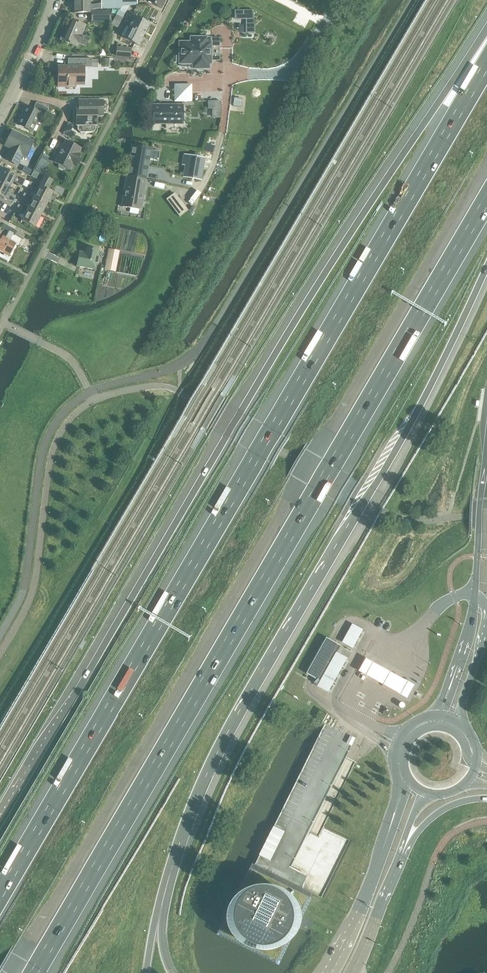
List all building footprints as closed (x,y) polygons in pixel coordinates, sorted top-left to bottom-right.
[(90,13),(90,0),(74,0),(74,13),(90,13)] [(137,5),(137,0),(100,0),(101,9),(121,8),(121,5),(137,5)] [(147,1),(160,8),(165,0),(148,0),(147,1)] [(90,21),(101,21),(101,11),(90,11),(90,21)] [(110,21),(110,11),(101,11),(101,21),(110,21)] [(118,11),(113,20),(120,23),(125,14),(118,11)] [(254,11),(234,11),(234,20),(245,20),(245,33),(254,33),(254,11)] [(134,17),(129,28),(143,35),(149,24),(134,17)] [(89,38),(81,35),(85,25),(71,19),(65,34),(63,34),(60,40),(76,47),(77,44),(85,47),(89,38)] [(117,28),(120,23),(113,20),(111,25),(117,28)] [(138,46),(143,35),(129,28),(123,38),(138,46)] [(210,60),(219,60),(219,38),(209,38),(209,39),(206,39),(206,38),(191,38),(191,43),(180,43),(180,63),(193,63),(194,67),(208,67),(208,63),(210,63),(210,60)] [(117,48),(116,56),(130,57),(131,49),(117,48)] [(92,68),(92,59),(68,59),(68,67),(58,67),(58,87),(75,87),(75,85),(84,85),(84,68),(92,68)] [(192,101),(192,91),(192,85),(174,85),(174,102),(192,102),(192,101)] [(205,92),(192,91),(192,101),(204,101),(205,92)] [(234,97),(233,106),(241,107),(242,98),(234,97)] [(212,116),(221,116),(221,99),(208,99),(208,107),(212,107),(212,116)] [(94,125),(95,125),(96,125),(96,115),(103,115),(103,100),(79,101),(79,109),(76,109),(76,125),(77,125),(77,130),(80,133),(92,132),(94,130),(94,125)] [(33,109),(26,106),(17,125),(31,132),(40,114),(45,116),(49,109),(36,102),(33,109)] [(182,106),(152,106),(152,124),(182,124),(182,106)] [(5,146),(10,149),(5,159),(17,165),(22,154),(26,156),(33,142),(12,131),(5,146)] [(213,150),(215,137),(208,136),(206,149),(213,150)] [(77,154),(80,148),(66,141),(55,163),(59,165),(58,166),(59,168),(63,170),(65,169),(65,168),(69,170),(72,164),(74,166),(76,163),(78,164),(81,159),(78,157),(80,155),(77,154)] [(151,149),(131,145),(126,176),(145,179),(151,149)] [(186,155),(182,177),(201,180),(205,158),(186,155)] [(31,176),(33,170),(34,169),(24,164),(21,171),(31,176)] [(37,165),(34,171),(40,174),(43,168),(37,165)] [(0,172),(0,182),(10,187),(15,175),(2,168),(0,172)] [(52,180),(43,176),(33,170),(31,176),(41,181),(33,197),(46,204),(52,193),(47,190),(52,180)] [(126,176),(121,206),(140,210),(145,179),(126,176)] [(7,192),(10,187),(0,182),(0,196),(4,198),(8,200),(12,202),(15,197),(7,192)] [(174,193),(170,196),(175,202),(179,199),(174,193)] [(41,215),(46,204),(33,197),(27,208),(41,215)] [(34,227),(41,215),(27,208),(21,220),(34,227)] [(0,246),(0,252),(9,256),(15,244),(9,241),(13,234),(15,235),(17,231),(10,227),(8,231),(4,238),(0,246)] [(76,266),(95,269),(99,251),(86,248),(85,253),(79,252),(76,266)] [(115,271),(119,251),(109,249),(105,269),(115,271)] [(352,622),(344,642),(355,647),(364,627),(352,622)] [(317,678),(336,642),(332,640),(327,637),(307,672),(313,676),(317,678)] [(316,679),(314,683),(319,686),(338,652),(342,646),(336,642),(317,678),(316,679)] [(338,652),(319,686),(329,691),(348,657),(338,652)] [(414,685),(366,659),(359,672),(407,698),(414,685)] [(256,865),(253,870),(283,884),(285,879),(291,867),(310,830),(346,758),(355,738),(346,734),(335,728),(325,723),(322,729),(320,735),(256,865)] [(267,950),(280,956),(295,926),(309,898),(299,893),(303,886),(307,877),(301,874),(296,883),(294,889),(283,884),(253,870),(253,869),(221,933),(265,955),(267,950)]
